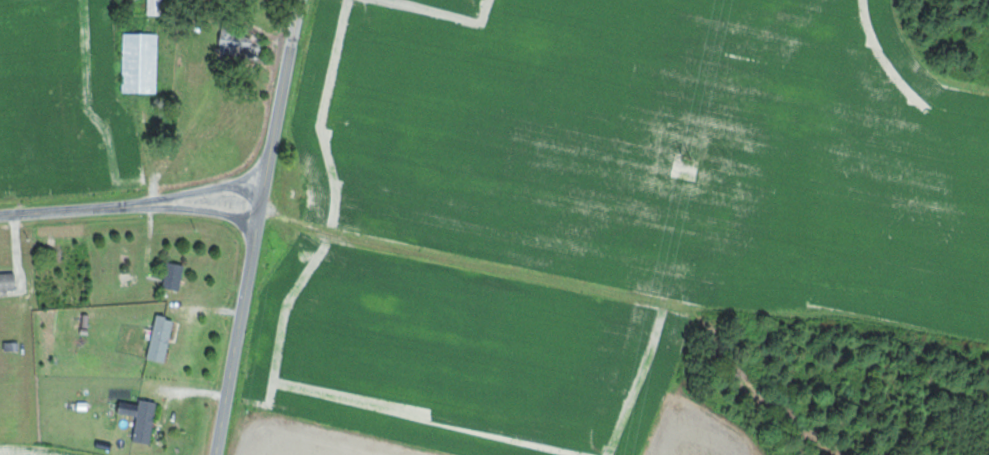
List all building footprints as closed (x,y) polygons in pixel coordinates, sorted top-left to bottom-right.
[(165,0),(150,0),(150,15),(165,15),(165,0)] [(124,92),(159,93),(160,34),(125,33),(124,92)] [(181,291),(187,265),(169,262),(164,287),(181,291)] [(19,291),(18,273),(0,274),(0,291),(19,291)] [(149,359),(168,362),(177,319),(158,316),(149,359)] [(138,417),(135,442),(154,444),(158,402),(141,400),(140,404),(122,402),(121,415),(138,417)]
